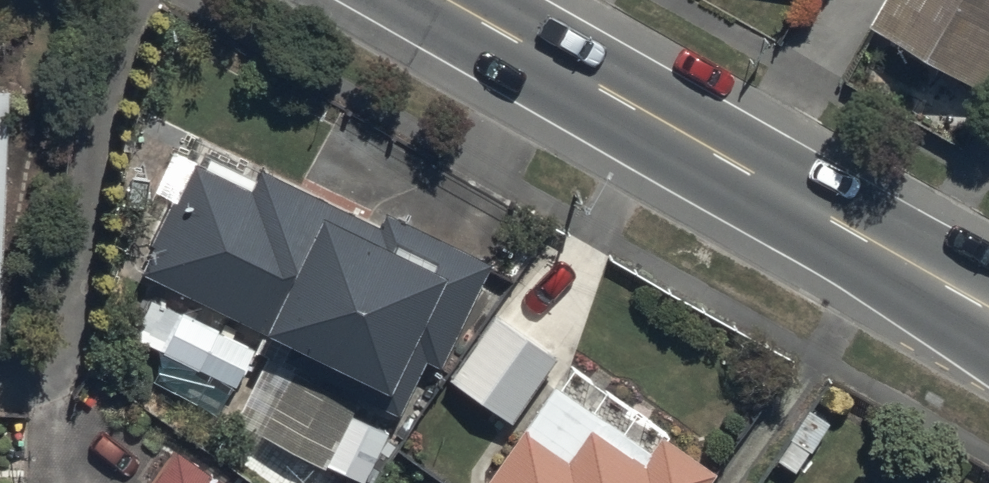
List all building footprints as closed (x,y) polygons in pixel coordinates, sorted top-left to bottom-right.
[(977,96),(988,75),(988,0),(883,0),(864,34),(977,96)] [(190,163),(136,270),(290,345),(284,358),(398,414),(424,362),(438,368),(488,264),(381,212),(375,225),(259,169),(253,181),(205,157),(199,168),(190,163)] [(489,312),(445,377),(511,422),(556,357),(489,312)] [(714,475),(571,371),(558,388),(552,384),(479,482),(709,482),(714,475)] [(352,405),(288,377),(260,436),(362,482),(385,431),(347,414),(352,405)] [(171,450),(149,482),(220,482),(171,450)]
